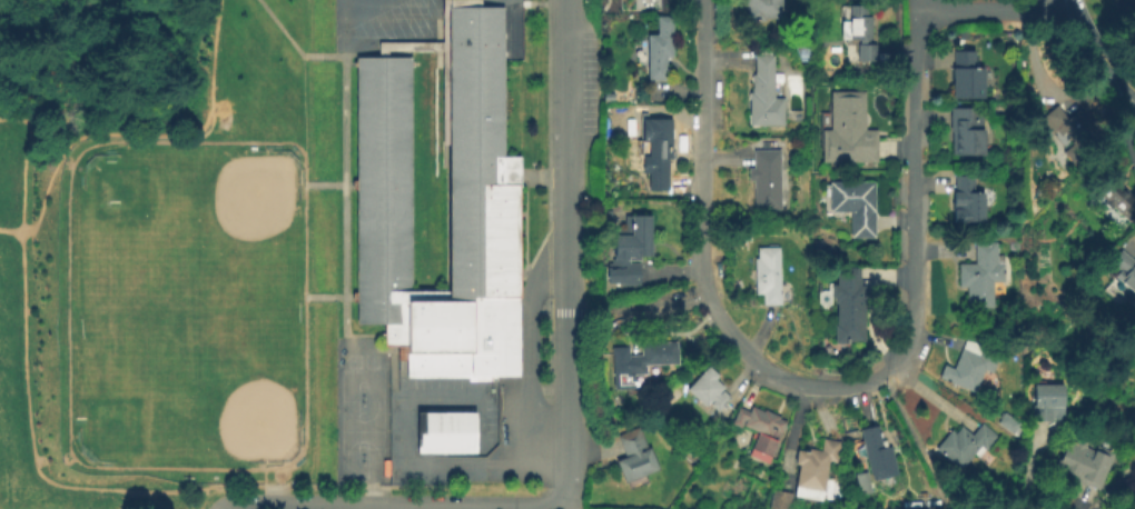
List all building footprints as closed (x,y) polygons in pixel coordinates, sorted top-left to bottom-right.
[(746,22),(745,0),(782,0),(782,21),(746,22)] [(877,62),(856,62),(856,39),(840,39),(839,21),(848,21),(848,6),(866,6),(866,17),(870,17),(870,46),(877,46),(877,62)] [(356,57),(355,326),(384,327),(384,348),(397,348),(397,363),(406,363),(406,379),(520,380),(521,157),(502,157),(503,7),(451,7),(448,292),(412,292),(413,57),(356,57)] [(665,82),(647,82),(647,34),(655,34),(655,16),(672,16),(672,58),(665,58),(665,82)] [(984,99),(954,100),(953,52),(975,51),(975,69),(984,69),(984,99)] [(782,127),(748,128),(747,93),(750,93),(750,76),(754,76),(754,57),(771,57),(772,99),(782,99),(782,127)] [(613,103),(602,103),(603,92),(613,92),(613,103)] [(877,164),(822,166),(822,131),(830,130),(830,92),(863,92),(863,131),(877,131),(877,164)] [(1086,147),(1062,123),(1083,102),(1107,126),(1086,147)] [(985,158),(951,158),(951,133),(948,133),(948,109),(980,109),(980,131),(985,131),(985,158)] [(668,191),(649,192),(648,176),(641,176),(640,141),(648,141),(648,120),(672,119),(672,160),(667,160),(668,191)] [(780,212),(752,213),(752,181),(746,182),(746,169),(752,169),(751,151),(778,150),(780,212)] [(1113,174),(1134,195),(1134,222),(1129,228),(1095,194),(1113,174)] [(986,223),(954,223),(953,178),(974,177),(974,193),(986,193),(986,223)] [(874,239),(849,239),(849,212),(828,213),(828,184),(874,183),(874,239)] [(640,287),(618,287),(618,283),(603,283),(603,265),(610,263),(609,259),(613,259),(613,237),(630,237),(630,216),(651,216),(651,256),(639,256),(639,261),(628,261),(628,266),(640,266),(640,287)] [(812,259),(812,242),(821,242),(821,250),(829,250),(829,259),(812,259)] [(993,309),(966,309),(966,288),(957,288),(957,265),(974,265),(974,243),(995,243),(995,266),(1003,266),(1003,285),(991,285),(993,309)] [(762,307),(762,288),(753,288),(753,261),(749,261),(749,246),(762,246),(762,250),(779,249),(780,307),(762,307)] [(1132,263),(1134,259),(1134,295),(1113,277),(1117,271),(1108,265),(1117,252),(1132,263)] [(865,341),(848,341),(848,346),(832,346),(832,326),(837,326),(837,307),(833,307),(833,300),(829,300),(829,285),(835,285),(835,269),(858,269),(858,290),(865,290),(865,341)] [(981,347),(984,343),(1001,350),(991,375),(983,371),(974,393),(938,379),(942,366),(953,369),(964,341),(981,347)] [(643,377),(624,377),(624,357),(638,357),(638,342),(678,342),(678,367),(643,367),(643,377)] [(717,413),(708,406),(704,409),(681,389),(703,365),(717,376),(714,379),(724,389),(721,392),(729,399),(717,413)] [(1064,421),(1033,421),(1033,385),(1064,386),(1064,421)] [(766,467),(746,458),(757,433),(740,426),(739,429),(730,426),(737,409),(747,413),(750,409),(761,415),(763,410),(779,417),(778,420),(786,423),(766,467)] [(1016,438),(995,422),(1003,411),(1024,427),(1016,438)] [(475,456),(415,456),(415,415),(475,415),(475,456)] [(624,485),(615,463),(624,459),(613,431),(632,422),(644,451),(649,449),(658,470),(624,485)] [(960,470),(935,449),(949,430),(954,435),(959,427),(971,436),(980,423),(997,437),(986,450),(979,446),(960,470)] [(897,477),(874,482),(871,473),(869,473),(858,430),(877,426),(881,448),(889,446),(897,477)] [(838,506),(793,498),(799,467),(793,466),(796,452),(808,455),(808,450),(819,452),(820,439),(838,442),(835,463),(827,462),(823,479),(842,482),(838,506)] [(1099,492),(1063,477),(1067,466),(1057,462),(1063,448),(1066,450),(1069,442),(1075,443),(1077,439),(1086,443),(1084,449),(1093,452),(1095,447),(1114,455),(1099,492)] [(871,493),(858,497),(853,476),(866,472),(871,493)] [(791,496),(789,508),(768,508),(771,491),(791,496)]
